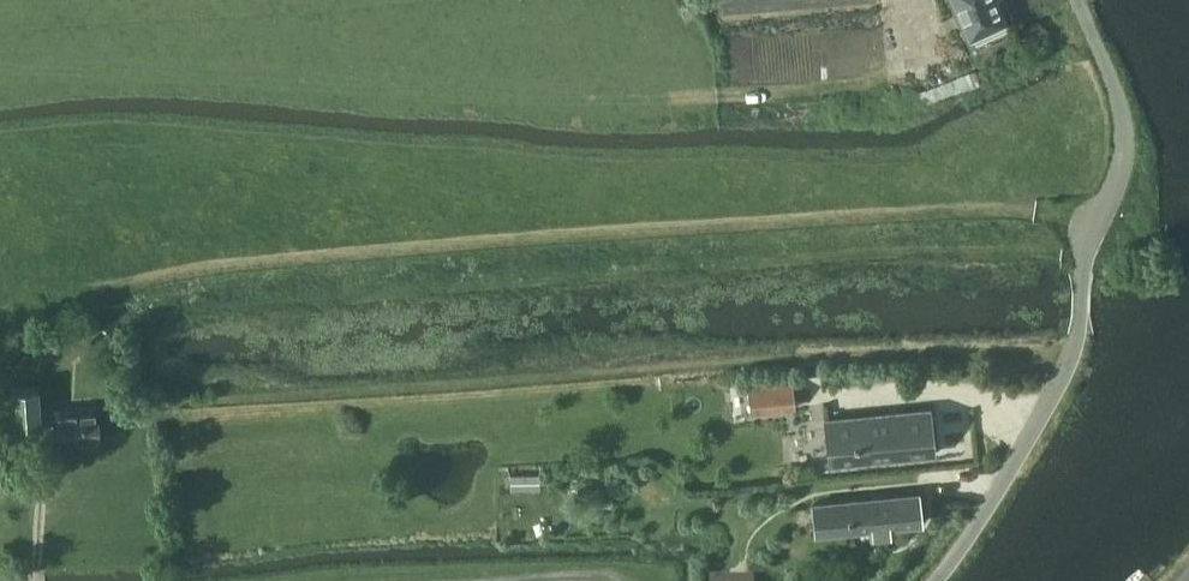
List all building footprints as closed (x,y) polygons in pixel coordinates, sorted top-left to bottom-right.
[(969,34),(1005,17),(998,0),(954,0),(969,34)] [(748,386),(750,412),(796,408),(793,381),(748,386)] [(37,417),(36,395),(36,386),(11,387),(12,419),(37,417)] [(57,440),(96,438),(95,406),(55,408),(57,440)] [(830,461),(935,451),(931,408),(826,418),(830,461)] [(890,524),(922,521),(919,492),(814,502),(817,531),(874,525),(875,535),(891,533),(890,524)]
